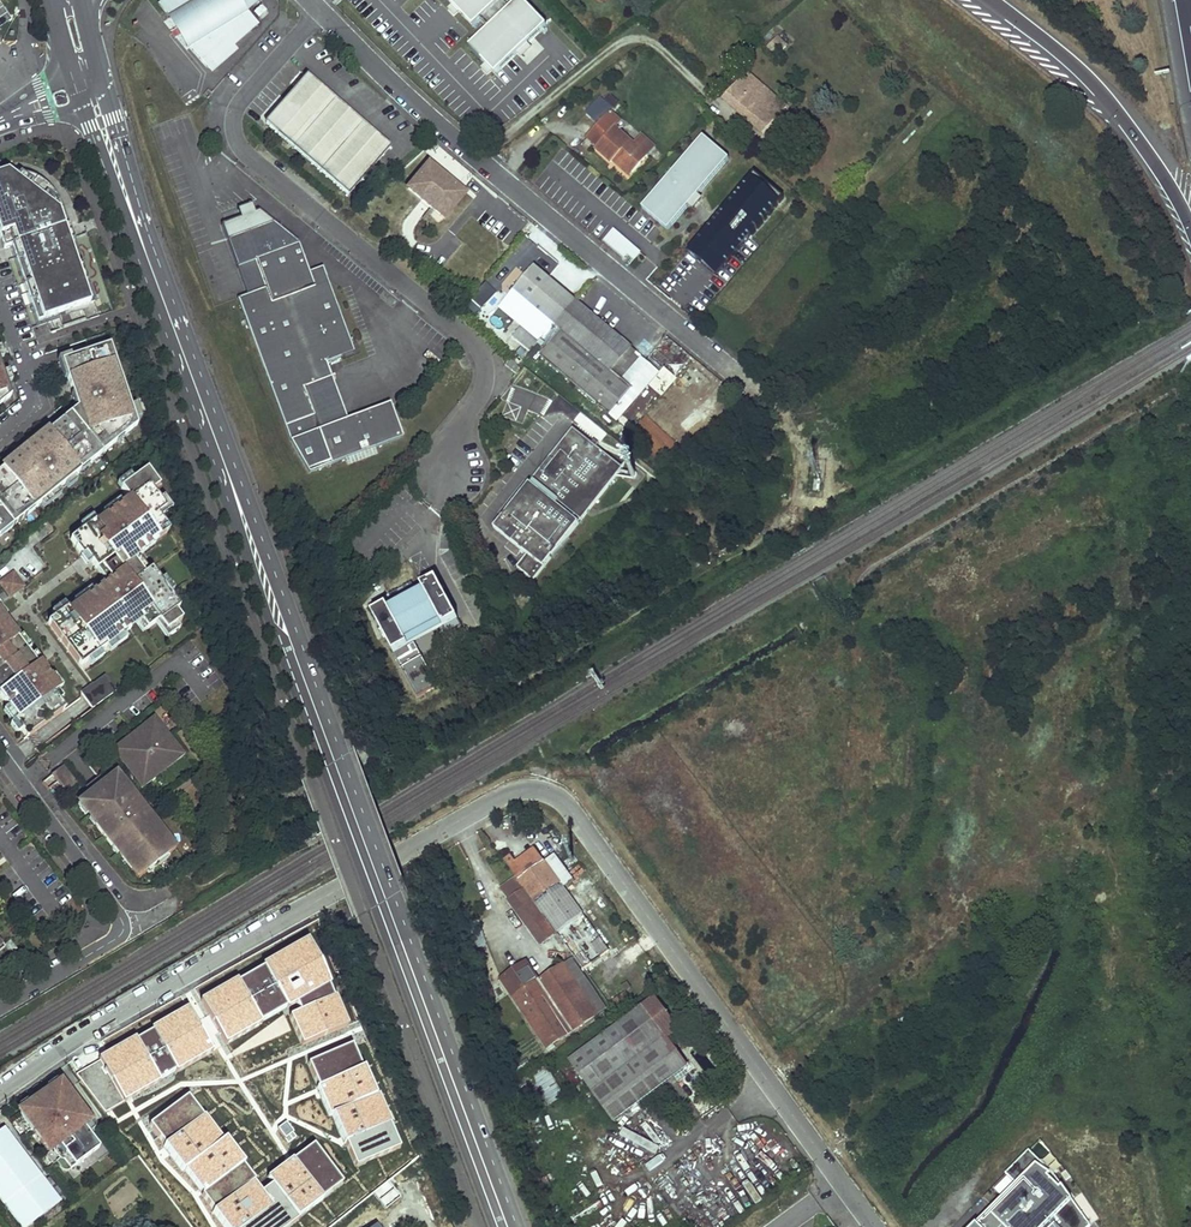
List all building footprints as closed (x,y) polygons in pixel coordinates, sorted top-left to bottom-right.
[(257,25),(246,12),(260,0),(164,0),(159,4),(170,18),(188,47),(193,44),(211,65),(257,25)] [(452,5),(460,13),(473,27),(502,0),(448,0),(452,5)] [(469,47),(485,64),(493,72),(495,75),(547,26),(522,0),(520,0),(469,47)] [(452,5),(448,10),(455,17),(460,13),(452,5)] [(776,37),(770,47),(780,53),(786,43),(776,37)] [(485,64),(481,69),(488,76),(493,72),(485,64)] [(747,72),(724,98),(763,134),(782,112),(779,109),(754,88),(759,82),(747,72)] [(300,79),(263,127),(348,195),(385,146),(300,79)] [(779,109),(783,104),(759,82),(754,88),(779,109)] [(614,111),(592,138),(602,146),(601,148),(617,162),(619,159),(622,156),(638,170),(652,153),(638,141),(620,125),(625,120),(614,111)] [(638,141),(652,153),(660,144),(646,132),(638,141)] [(703,137),(648,201),(674,223),(695,198),(699,201),(706,193),(702,190),(729,159),(703,137)] [(622,156),(619,159),(636,174),(638,170),(622,156)] [(421,164),(402,190),(440,217),(458,191),(448,184),(436,175),(421,164)] [(11,245),(68,226),(62,210),(58,199),(53,192),(48,187),(43,182),(37,178),(30,175),(24,173),(17,172),(8,173),(7,171),(0,174),(0,237),(3,247),(11,244),(11,245)] [(439,172),(436,175),(448,184),(450,181),(439,172)] [(782,202),(753,177),(691,250),(719,275),(782,202)] [(248,293),(238,297),(285,425),(290,441),(309,473),(330,463),(403,437),(391,403),(347,418),(332,375),(327,362),(341,357),(350,337),(329,280),(310,271),(300,243),(274,222),(228,239),(248,293)] [(616,225),(607,236),(627,253),(630,249),(636,242),(616,225)] [(68,226),(11,245),(15,257),(16,257),(71,238),(68,226)] [(117,232),(113,233),(118,245),(122,243),(117,232)] [(93,301),(71,238),(16,257),(37,320),(93,301)] [(643,248),(636,242),(630,249),(637,255),(643,248)] [(310,271),(329,280),(324,266),(310,271)] [(554,323),(574,299),(535,266),(514,291),(553,322),(554,323)] [(553,322),(514,291),(505,302),(543,334),(553,322)] [(574,299),(554,323),(561,330),(611,371),(630,348),(574,299)] [(621,379),(611,371),(561,330),(540,356),(609,414),(632,388),(621,379)] [(350,337),(341,357),(355,352),(350,337)] [(67,371),(64,373),(76,409),(80,421),(104,452),(136,426),(107,340),(62,355),(67,371)] [(611,371),(621,379),(640,356),(630,348),(611,371)] [(519,368),(510,360),(505,365),(515,373),(519,368)] [(12,399),(0,362),(0,408),(12,399)] [(666,379),(653,392),(666,404),(679,391),(666,379)] [(697,407),(680,426),(691,435),(708,418),(697,407)] [(0,470),(0,505),(15,524),(104,452),(80,421),(76,409),(0,470)] [(570,429),(529,481),(530,482),(528,484),(527,483),(492,528),(526,555),(516,567),(533,580),(577,522),(579,519),(580,519),(620,467),(570,429)] [(157,482),(145,465),(119,485),(128,497),(96,521),(94,518),(69,538),(81,554),(90,547),(95,554),(89,558),(96,567),(101,564),(111,578),(101,586),(103,589),(97,594),(94,591),(70,609),(68,606),(49,620),(82,663),(132,625),(127,618),(137,611),(148,625),(159,617),(167,627),(183,615),(176,606),(180,603),(151,565),(144,571),(133,557),(143,548),(140,544),(150,536),(152,538),(168,526),(156,510),(164,504),(151,487),(157,482)] [(15,524),(0,505),(0,536),(15,524)] [(23,584),(10,594),(24,613),(59,586),(31,551),(11,567),(24,583),(23,584)] [(382,597),(369,604),(396,658),(410,650),(408,647),(407,644),(442,625),(444,629),(446,632),(459,625),(432,571),(418,578),(422,586),(415,589),(411,582),(404,586),(408,593),(401,597),(397,589),(389,593),(393,601),(386,604),(382,597)] [(13,572),(0,581),(10,594),(23,584),(13,572)] [(20,718),(18,719),(30,736),(67,707),(55,692),(60,688),(41,663),(39,665),(0,614),(0,692),(20,718)] [(407,644),(408,647),(444,629),(442,625),(407,644)] [(119,687),(107,672),(95,681),(95,680),(82,689),(95,706),(119,687)] [(154,721),(146,728),(150,733),(159,726),(154,721)] [(146,728),(118,749),(123,754),(119,757),(137,781),(141,778),(145,784),(181,756),(159,726),(150,733),(146,728)] [(62,767),(52,776),(66,793),(76,785),(62,767)] [(88,789),(92,794),(105,784),(100,778),(88,789)] [(141,778),(137,781),(142,787),(145,784),(141,778)] [(120,796),(124,793),(112,779),(109,781),(120,796)] [(129,800),(124,793),(120,796),(109,781),(105,784),(92,794),(85,800),(93,810),(91,812),(99,823),(96,826),(114,849),(117,846),(122,851),(119,853),(140,879),(148,873),(146,871),(151,867),(149,864),(160,856),(162,859),(167,855),(168,856),(176,850),(156,824),(151,828),(147,823),(152,819),(133,796),(129,800)] [(129,800),(133,796),(128,790),(124,793),(129,800)] [(156,824),(152,819),(147,823),(151,828),(156,824)] [(517,882),(544,862),(532,846),(505,866),(517,882)] [(146,871),(148,873),(168,856),(167,855),(162,859),(160,856),(149,864),(151,867),(146,871)] [(544,862),(517,882),(530,900),(554,933),(581,969),(608,949),(544,862)] [(554,933),(530,900),(515,910),(539,944),(554,933)] [(237,979),(201,1000),(226,1044),(262,1023),(261,1022),(287,1007),(288,1008),(297,1004),(300,1011),(290,1016),(302,1045),(349,1025),(336,996),(334,997),(328,984),(331,983),(322,963),(308,939),(263,965),(264,967),(238,982),(237,979)] [(563,965),(597,1015),(605,1010),(571,960),(563,965)] [(597,1015),(563,965),(538,982),(524,963),(500,979),(513,998),(547,1049),(597,1015)] [(650,1001),(674,1035),(680,1031),(655,997),(650,1001)] [(674,1035),(650,1001),(612,1030),(658,1093),(691,1068),(669,1038),(674,1035)] [(101,1060),(76,1075),(105,1113),(160,1082),(159,1080),(176,1071),(176,1072),(213,1052),(188,1008),(152,1028),(153,1030),(136,1040),(135,1038),(99,1058),(101,1060)] [(658,1093),(612,1030),(571,1060),(617,1122),(658,1093)] [(352,1044),(308,1063),(318,1087),(317,1087),(329,1116),(332,1115),(344,1143),(346,1143),(356,1166),(400,1147),(390,1124),(391,1123),(379,1095),(376,1096),(364,1067),(362,1068),(352,1044)] [(547,1103),(563,1095),(547,1065),(531,1073),(547,1103)] [(91,1122),(61,1083),(22,1112),(21,1114),(35,1133),(38,1130),(44,1138),(41,1141),(50,1153),(53,1150),(60,1159),(56,1162),(61,1168),(67,1164),(71,1169),(100,1148),(84,1127),(91,1122)] [(188,1096),(183,1100),(190,1109),(195,1105),(188,1096)] [(158,1118),(162,1123),(153,1129),(165,1145),(164,1146),(182,1171),(185,1169),(203,1194),(202,1195),(214,1211),(213,1212),(224,1226),(288,1226),(299,1219),(298,1218),(323,1199),(322,1198),(342,1183),(320,1153),(315,1157),(309,1148),(293,1160),(292,1159),(268,1177),(273,1184),(276,1189),(266,1197),(262,1192),(261,1191),(253,1196),(246,1187),(247,1186),(240,1177),(248,1171),(242,1163),(243,1163),(238,1156),(231,1161),(218,1144),(216,1146),(204,1130),(211,1125),(204,1116),(203,1116),(195,1105),(190,1109),(183,1100),(158,1118)] [(158,1118),(150,1124),(153,1129),(162,1123),(158,1118)] [(280,1127),(286,1136),(294,1130),(287,1121),(280,1127)] [(223,1141),(211,1125),(204,1130),(216,1146),(218,1144),(231,1161),(238,1156),(225,1139),(223,1141)] [(0,1133),(0,1197),(22,1226),(27,1226),(60,1202),(50,1189),(55,1185),(49,1178),(44,1181),(5,1129),(0,1133)] [(1057,1178),(1029,1150),(1006,1174),(1016,1185),(974,1226),(1045,1226),(1072,1200),(1057,1178)] [(255,1180),(248,1171),(240,1177),(247,1186),(246,1187),(253,1196),(261,1191),(254,1181),(255,1180)] [(262,1192),(266,1197),(276,1189),(273,1184),(262,1192)] [(1045,1226),(1090,1226),(1091,1226),(1072,1200),(1045,1226)]
